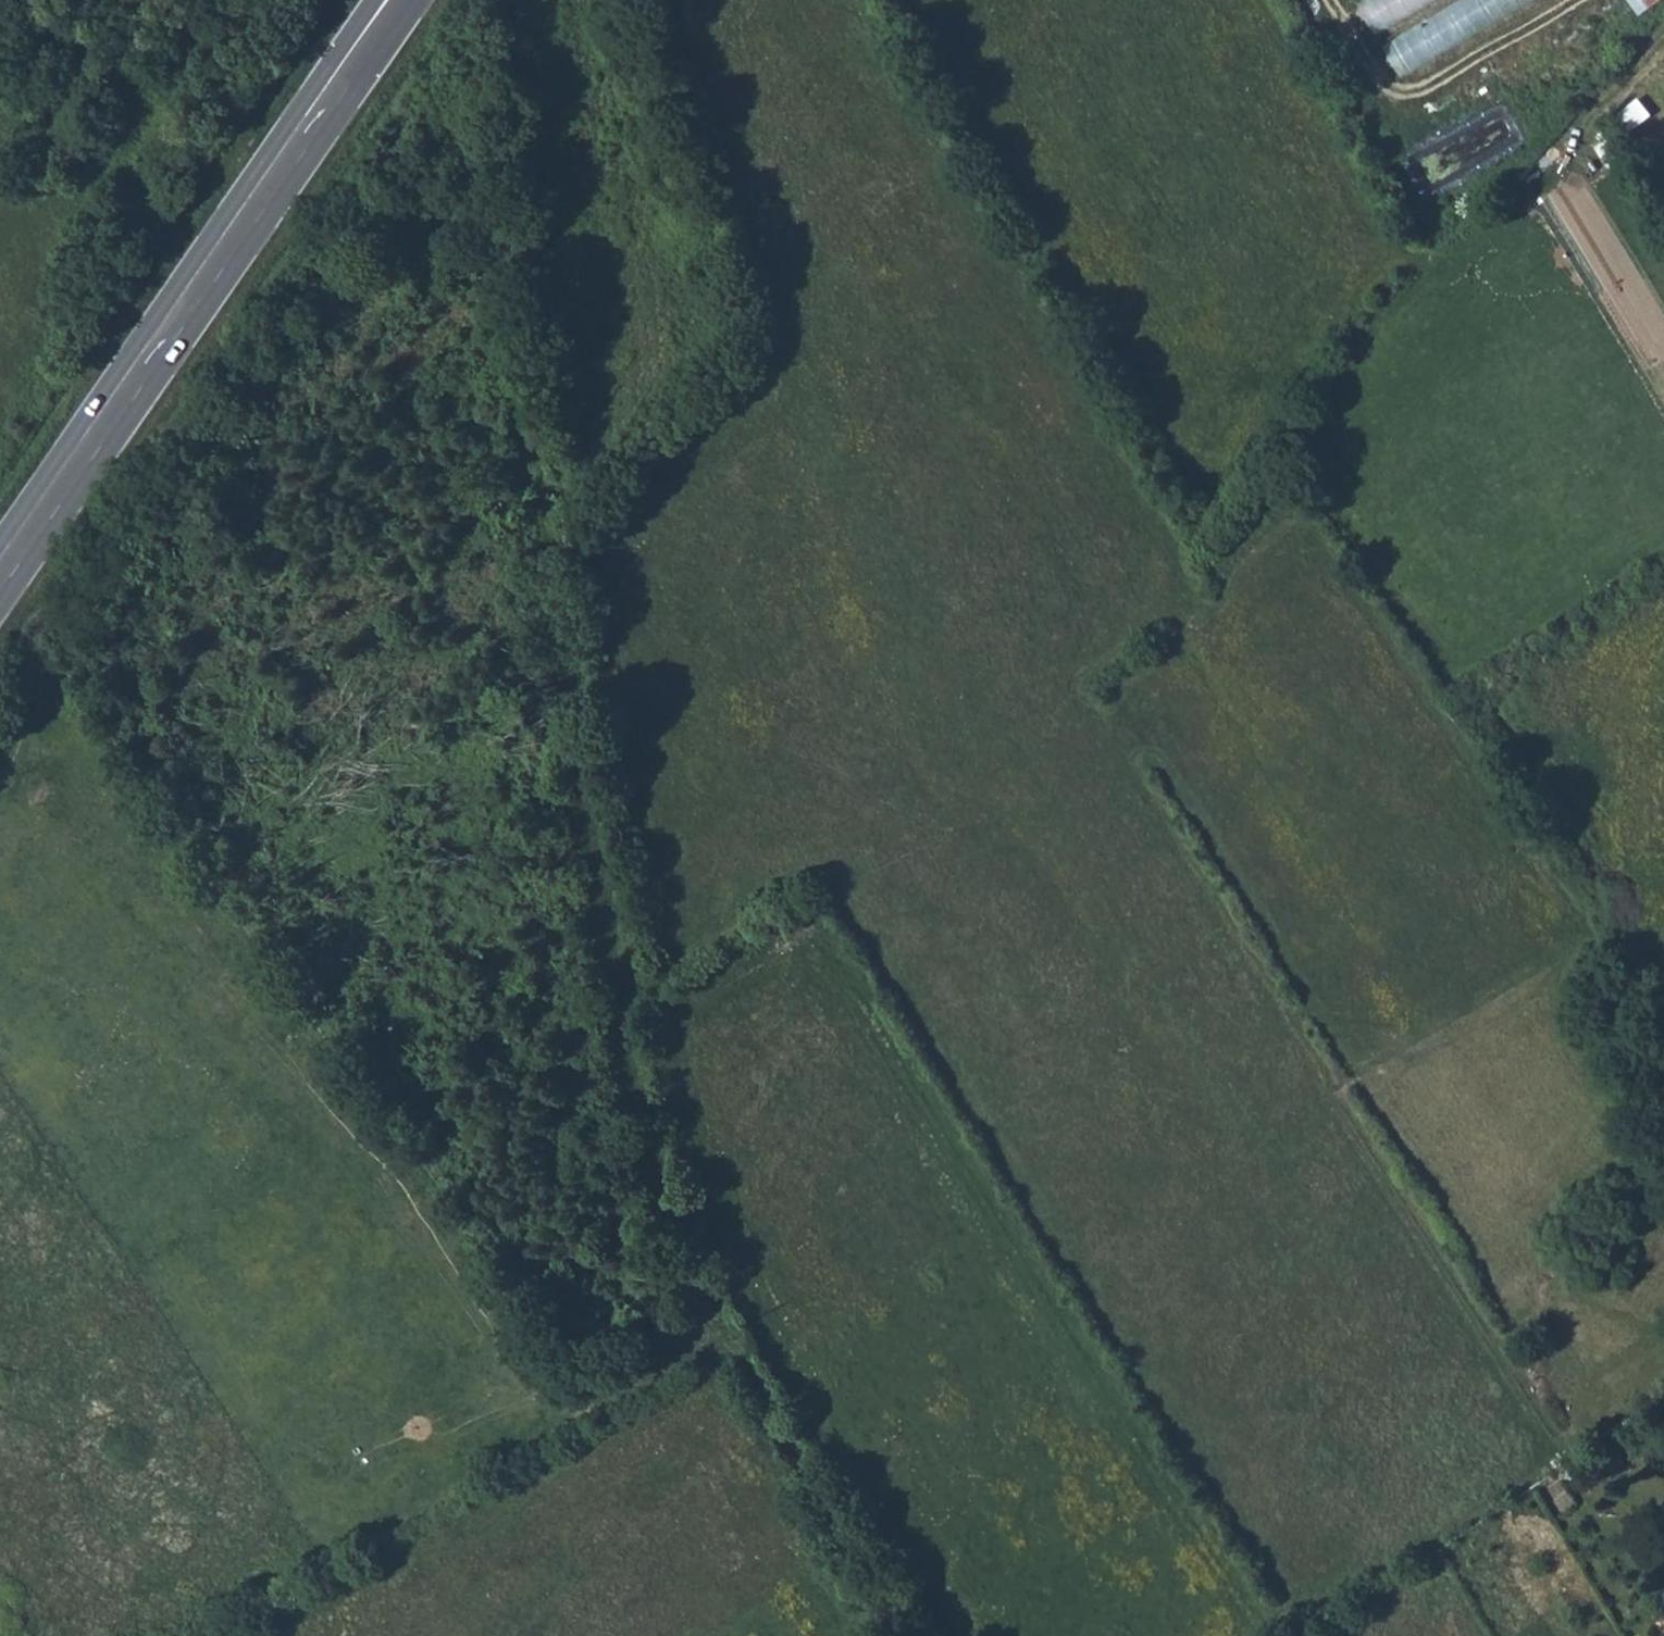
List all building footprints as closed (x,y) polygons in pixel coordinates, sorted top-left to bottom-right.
[(1433,0),(1360,0),(1378,31),(1433,0)] [(1402,74),(1534,0),(1455,0),(1383,40),(1402,74)] [(1639,15),(1660,0),(1628,0),(1639,15)] [(1633,130),(1655,115),(1644,99),(1621,113),(1633,130)] [(1656,1600),(1663,1613),(1663,1595),(1656,1600)]
